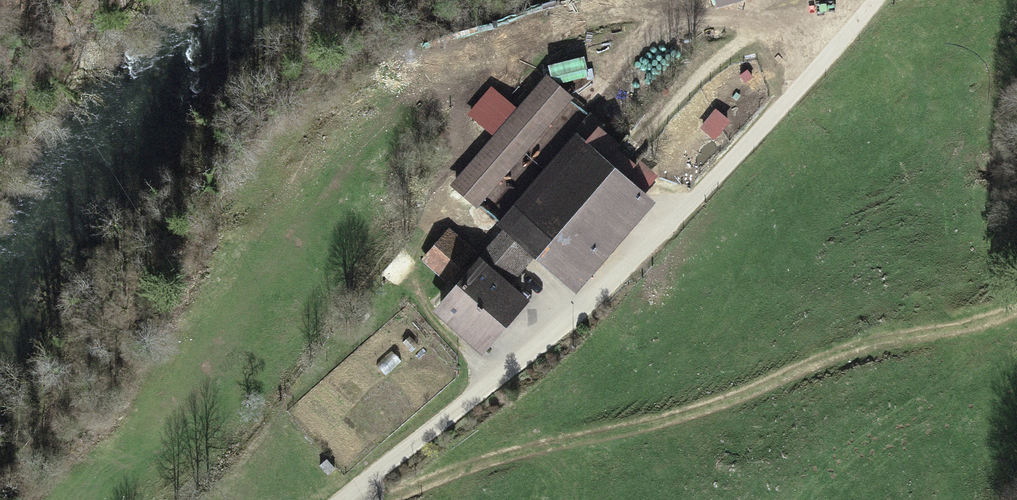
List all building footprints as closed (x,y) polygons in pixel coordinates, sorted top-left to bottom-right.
[(718,8),(745,0),(715,0),(718,8)] [(489,212),(558,132),(538,115),(469,195),(489,212)] [(652,205),(579,142),(501,230),(575,294),(652,205)] [(524,304),(480,262),(433,311),(478,353),(524,304)]
